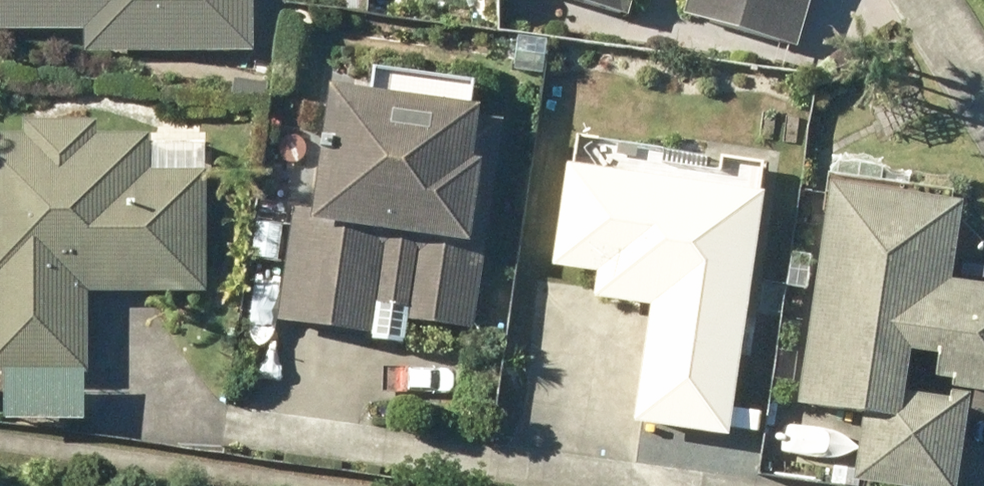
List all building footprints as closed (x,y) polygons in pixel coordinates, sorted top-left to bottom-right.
[(75,33),(75,56),(240,55),(240,0),(0,0),(0,34),(75,33)] [(614,20),(620,0),(547,0),(614,20)] [(672,17),(785,50),(800,0),(677,0),(672,17)] [(362,336),(360,346),(391,350),(393,329),(459,337),(485,126),(449,122),(453,89),(370,79),(366,108),(302,100),(288,214),(283,213),(269,325),(362,336)] [(74,380),(73,297),(193,297),(193,174),(176,174),(176,153),(134,153),(134,137),(87,137),(87,124),(10,124),(10,138),(0,138),(0,381),(74,380)] [(638,313),(619,430),(710,444),(747,203),(548,173),(532,272),(584,280),(581,304),(638,313)] [(841,485),(945,485),(957,404),(936,400),(937,394),(983,401),(983,296),(933,289),(944,210),(816,191),(784,408),(851,418),(841,485)] [(247,228),(243,261),(268,264),(272,231),(247,228)] [(754,480),(798,485),(799,485),(802,465),(757,458),(754,480)]
